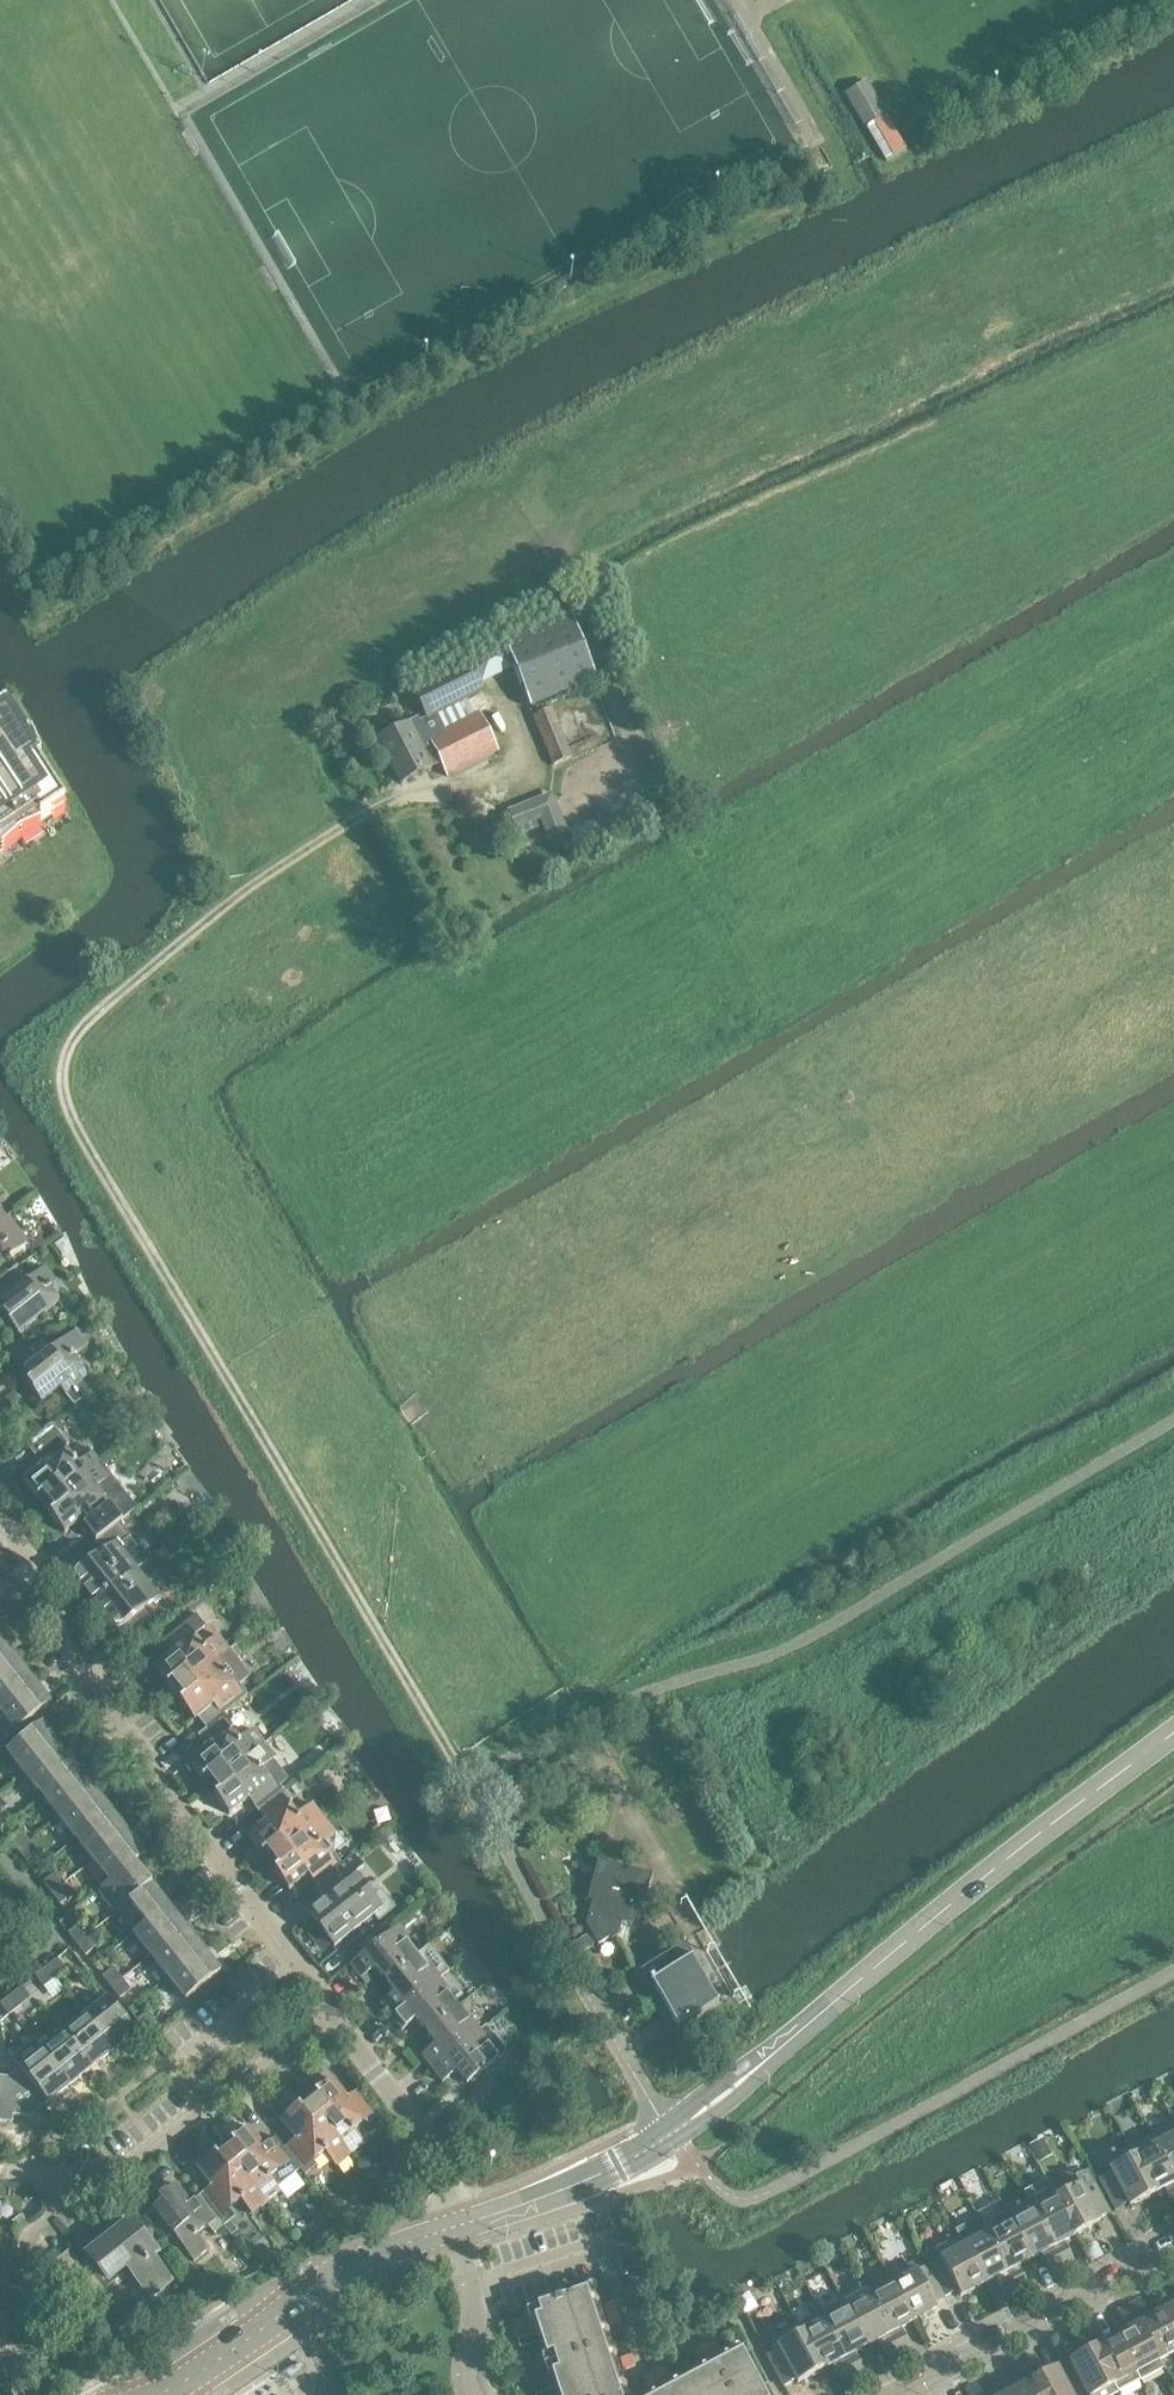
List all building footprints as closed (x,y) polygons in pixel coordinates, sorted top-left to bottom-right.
[(866,80),(844,92),(863,126),(885,114),(866,80)] [(570,612),(503,640),(532,709),(599,681),(570,612)] [(500,647),(468,663),(413,691),(427,719),(419,723),(417,720),(377,740),(400,783),(439,764),(446,777),(498,752),(479,714),(473,717),(465,702),(483,693),(479,686),(512,670),(500,647)] [(11,715),(0,696),(0,723),(11,715)] [(552,710),(533,717),(553,766),(572,759),(552,710)] [(0,723),(0,840),(35,817),(39,824),(64,808),(34,763),(33,763),(21,744),(27,740),(11,715),(0,723)] [(552,796),(509,812),(518,835),(545,825),(550,839),(566,833),(552,796)] [(4,1220),(0,1223),(0,1282),(14,1271),(17,1269),(10,1259),(25,1246),(4,1220)] [(14,1271),(0,1282),(0,1315),(16,1335),(58,1302),(48,1290),(56,1284),(44,1269),(25,1284),(14,1271)] [(14,1363),(29,1382),(25,1385),(40,1404),(58,1390),(73,1408),(83,1400),(79,1395),(92,1385),(72,1359),(87,1347),(75,1332),(49,1353),(40,1342),(14,1363)] [(156,1418),(146,1426),(152,1432),(162,1424),(156,1418)] [(41,1497),(47,1505),(99,1463),(88,1448),(73,1461),(64,1449),(67,1447),(51,1426),(25,1446),(41,1466),(22,1482),(37,1500),(41,1497)] [(91,1529),(117,1508),(108,1497),(105,1500),(96,1489),(110,1477),(99,1463),(47,1505),(53,1512),(49,1516),(64,1535),(83,1519),(91,1529)] [(167,1467),(157,1475),(165,1485),(175,1478),(167,1467)] [(79,1588),(93,1605),(136,1570),(118,1548),(131,1538),(119,1523),(125,1519),(117,1508),(91,1529),(99,1539),(89,1547),(97,1557),(71,1577),(79,1587),(79,1588)] [(136,1570),(93,1605),(107,1623),(107,1622),(123,1642),(153,1618),(145,1609),(158,1598),(136,1570)] [(170,1684),(176,1692),(228,1650),(217,1636),(202,1648),(193,1637),(204,1628),(194,1616),(161,1642),(170,1653),(151,1668),(166,1687),(170,1684)] [(15,1661),(0,1642),(0,1673),(15,1661)] [(196,1719),(205,1730),(223,1716),(247,1697),(237,1685),(248,1676),(228,1650),(176,1692),(182,1700),(178,1703),(193,1722),(196,1719)] [(32,1683),(15,1661),(0,1673),(0,1708),(32,1683)] [(32,1683),(0,1708),(0,1714),(15,1733),(50,1705),(32,1683)] [(223,1716),(205,1730),(197,1737),(205,1748),(186,1763),(201,1782),(205,1778),(211,1786),(263,1745),(252,1730),(237,1742),(229,1730),(232,1727),(223,1716)] [(23,1775),(58,1748),(40,1725),(5,1753),(23,1775)] [(247,1800),(256,1811),(282,1790),(278,1786),(288,1778),(273,1760),(275,1759),(263,1745),(211,1786),(218,1794),(213,1797),(228,1816),(247,1800)] [(58,1748),(23,1775),(40,1797),(75,1769),(58,1748)] [(92,1791),(75,1769),(40,1797),(58,1818),(92,1791)] [(265,1853),(271,1860),(323,1819),(312,1805),(297,1817),(288,1805),(292,1802),(282,1790),(256,1811),(265,1822),(245,1837),(260,1856),(265,1853)] [(110,1813),(92,1791),(58,1818),(75,1840),(110,1813)] [(75,1840),(92,1862),(127,1834),(110,1813),(75,1840)] [(323,1819),(271,1860),(277,1868),(273,1871),(288,1890),(307,1875),(316,1886),(320,1883),(342,1865),(333,1854),(329,1856),(320,1845),(334,1833),(323,1819)] [(16,1851),(28,1842),(19,1831),(8,1840),(16,1851)] [(127,1834),(92,1862),(109,1883),(98,1892),(144,1856),(127,1834)] [(37,1854),(28,1842),(16,1851),(26,1863),(37,1854)] [(145,1857),(144,1856),(98,1892),(115,1914),(150,1886),(134,1866),(145,1857)] [(342,1865),(320,1883),(329,1895),(306,1913),(334,1948),(373,1917),(346,1883),(363,1869),(353,1857),(342,1865)] [(619,1875),(621,1870),(597,1863),(590,1890),(595,1892),(585,1925),(597,1946),(610,1938),(612,1942),(618,1938),(621,1925),(632,1928),(635,1915),(643,1917),(648,1914),(649,1909),(646,1904),(644,1904),(651,1878),(628,1872),(626,1877),(619,1875)] [(51,1894),(62,1886),(53,1875),(42,1883),(51,1894)] [(71,1897),(62,1886),(51,1894),(59,1906),(71,1897)] [(167,1908),(150,1886),(115,1914),(133,1936),(167,1908)] [(167,1908),(133,1936),(150,1957),(185,1930),(167,1908)] [(76,1945),(87,1937),(78,1926),(68,1935),(76,1945)] [(363,1936),(346,1949),(355,1960),(382,1939),(373,1928),(363,1936)] [(374,1970),(384,1982),(416,1956),(406,1944),(409,1942),(398,1928),(388,1935),(372,1948),(348,1967),(360,1981),(374,1970)] [(167,1979),(202,1951),(185,1930),(150,1957),(167,1979)] [(96,1948),(87,1937),(76,1945),(85,1956),(96,1948)] [(416,1956),(384,1982),(393,1994),(379,2006),(390,2019),(439,1980),(449,1972),(428,1947),(416,1956)] [(683,1947),(634,1975),(660,2020),(668,2015),(677,2030),(718,2007),(691,1960),(690,1960),(683,1947)] [(220,1974),(202,1951),(167,1979),(185,2001),(220,1974)] [(57,1959),(47,1967),(56,1978),(65,1971),(57,1959)] [(56,1978),(47,1967),(34,1977),(43,1988),(56,1978)] [(110,1989),(121,1980),(113,1969),(102,1978),(110,1989)] [(130,1991),(121,1980),(110,1989),(119,2000),(130,1991)] [(415,2021),(425,2034),(457,2008),(446,1996),(449,1993),(439,1980),(390,2019),(401,2033),(415,2021)] [(21,1987),(7,1997),(17,2009),(30,1999),(21,1987)] [(7,1997),(0,2003),(0,2006),(8,2016),(17,2009),(7,1997)] [(107,2000),(86,2016),(114,2051),(134,2035),(107,2000)] [(420,2057),(431,2071),(480,2032),(469,2018),(466,2021),(457,2008),(425,2034),(434,2046),(420,2057)] [(147,2013),(136,2022),(145,2033),(156,2024),(147,2013)] [(94,2067),(114,2051),(86,2016),(67,2032),(94,2067)] [(94,2067),(67,2032),(47,2047),(75,2082),(94,2067)] [(480,2032),(431,2071),(441,2084),(455,2073),(466,2086),(498,2061),(487,2047),(490,2045),(480,2032)] [(75,2082),(47,2047),(27,2063),(55,2098),(75,2082)] [(27,2063),(7,2078),(5,2078),(0,2120),(0,2123),(12,2124),(13,2117),(29,2119),(55,2098),(27,2063)] [(317,2100),(309,2106),(350,2157),(364,2145),(353,2131),(365,2122),(368,2126),(379,2117),(358,2090),(347,2099),(332,2080),(313,2095),(317,2100)] [(295,2141),(284,2150),(305,2176),(316,2167),(313,2163),(325,2154),(336,2168),(350,2157),(309,2106),(301,2112),(298,2107),(279,2122),(295,2141)] [(1173,2177),(1173,2124),(1152,2136),(1173,2177)] [(225,2153),(267,2205),(281,2194),(276,2188),(299,2171),(275,2138),(264,2147),(249,2128),(230,2143),(233,2147),(225,2153)] [(1152,2136),(1130,2148),(1154,2193),(1164,2188),(1173,2206),(1173,2177),(1152,2136)] [(1042,2142),(1033,2148),(1041,2163),(1051,2158),(1042,2142)] [(1154,2193),(1130,2148),(1105,2161),(1111,2171),(1099,2178),(1117,2210),(1129,2203),(1130,2206),(1154,2193)] [(200,2196),(225,2227),(232,2236),(238,2232),(230,2222),(236,2218),(230,2211),(241,2202),(252,2216),(267,2205),(225,2153),(218,2159),(215,2155),(196,2170),(210,2188),(200,2196)] [(1053,2189),(1077,2234),(1099,2222),(1098,2219),(1110,2213),(1093,2181),(1081,2187),(1076,2177),(1053,2189)] [(225,2227),(200,2196),(190,2204),(176,2186),(157,2201),(160,2205),(143,2219),(164,2245),(173,2237),(193,2263),(208,2251),(197,2237),(208,2228),(214,2236),(225,2227)] [(1064,2241),(1077,2234),(1053,2189),(1029,2202),(1063,2265),(1074,2260),(1064,2241)] [(1006,2214),(1030,2260),(1049,2250),(1051,2254),(1044,2258),(1051,2272),(1063,2265),(1029,2202),(1006,2214)] [(1019,2266),(1030,2260),(1006,2214),(983,2226),(1017,2289),(1029,2284),(1019,2266)] [(157,2256),(130,2222),(101,2246),(97,2242),(84,2252),(89,2259),(80,2266),(69,2253),(53,2265),(60,2273),(54,2278),(70,2299),(76,2294),(86,2307),(109,2289),(105,2284),(124,2270),(148,2300),(170,2282),(153,2259),(157,2256)] [(960,2239),(984,2284),(996,2277),(1005,2295),(1017,2289),(983,2226),(960,2239)] [(928,2265),(945,2296),(957,2290),(960,2296),(984,2284),(960,2239),(936,2251),(940,2258),(928,2265)] [(934,2302),(945,2296),(928,2265),(917,2271),(913,2264),(889,2276),(914,2321),(937,2309),(934,2302)] [(866,2288),(900,2352),(911,2346),(901,2328),(914,2321),(889,2276),(866,2288)] [(843,2301),(867,2346),(885,2336),(888,2342),(881,2345),(888,2358),(900,2352),(866,2288),(843,2301)] [(517,2340),(517,2341),(518,2345),(519,2347),(520,2349),(541,2343),(548,2365),(555,2387),(534,2394),(535,2394),(619,2394),(612,2374),(603,2346),(594,2319),(585,2291),(585,2290),(530,2308),(538,2333),(517,2340)] [(749,2292),(736,2299),(744,2314),(757,2307),(749,2292)] [(1129,2304),(1158,2361),(1173,2352),(1173,2334),(1162,2311),(1150,2317),(1140,2298),(1129,2304)] [(846,2356),(867,2346),(843,2301),(820,2313),(853,2377),(865,2371),(858,2357),(849,2362),(846,2356)] [(602,2305),(605,2317),(617,2313),(613,2302),(602,2305)] [(1116,2336),(1139,2380),(1162,2368),(1158,2361),(1129,2304),(1127,2305),(1138,2324),(1116,2336)] [(1173,2334),(1173,2305),(1162,2311),(1173,2334)] [(13,2307),(13,2314),(29,2315),(28,2308),(13,2307)] [(605,2317),(609,2328),(621,2324),(617,2313),(605,2317)] [(842,2383),(853,2377),(820,2313),(796,2325),(821,2371),(832,2364),(842,2383)] [(1139,2380),(1116,2336),(1105,2341),(1095,2323),(1083,2329),(1116,2392),(1139,2380)] [(797,2383),(821,2371),(796,2325),(773,2338),(779,2349),(767,2355),(784,2386),(795,2380),(797,2383)] [(18,2328),(16,2345),(28,2346),(30,2330),(18,2328)] [(1083,2329),(1072,2335),(1082,2353),(1069,2360),(1087,2394),(1111,2394),(1116,2392),(1083,2329)] [(709,2356),(720,2350),(714,2340),(704,2345),(709,2356)] [(699,2361),(709,2356),(704,2345),(693,2351),(699,2361)] [(767,2384),(760,2387),(741,2353),(740,2351),(714,2365),(689,2379),(663,2393),(659,2394),(773,2394),(767,2384)] [(1040,2394),(1071,2394),(1056,2367),(1044,2373),(1034,2355),(1022,2361),(1040,2394)] [(636,2368),(631,2356),(620,2359),(623,2371),(636,2368)] [(16,2358),(14,2368),(24,2370),(26,2361),(16,2358)] [(1022,2361),(1011,2367),(1021,2386),(1009,2392),(1011,2394),(1040,2394),(1022,2361)] [(659,2383),(669,2377),(663,2367),(653,2372),(659,2383)] [(648,2389),(659,2383),(653,2372),(642,2378),(648,2389)] [(976,2385),(965,2391),(967,2394),(982,2394),(976,2385)]
